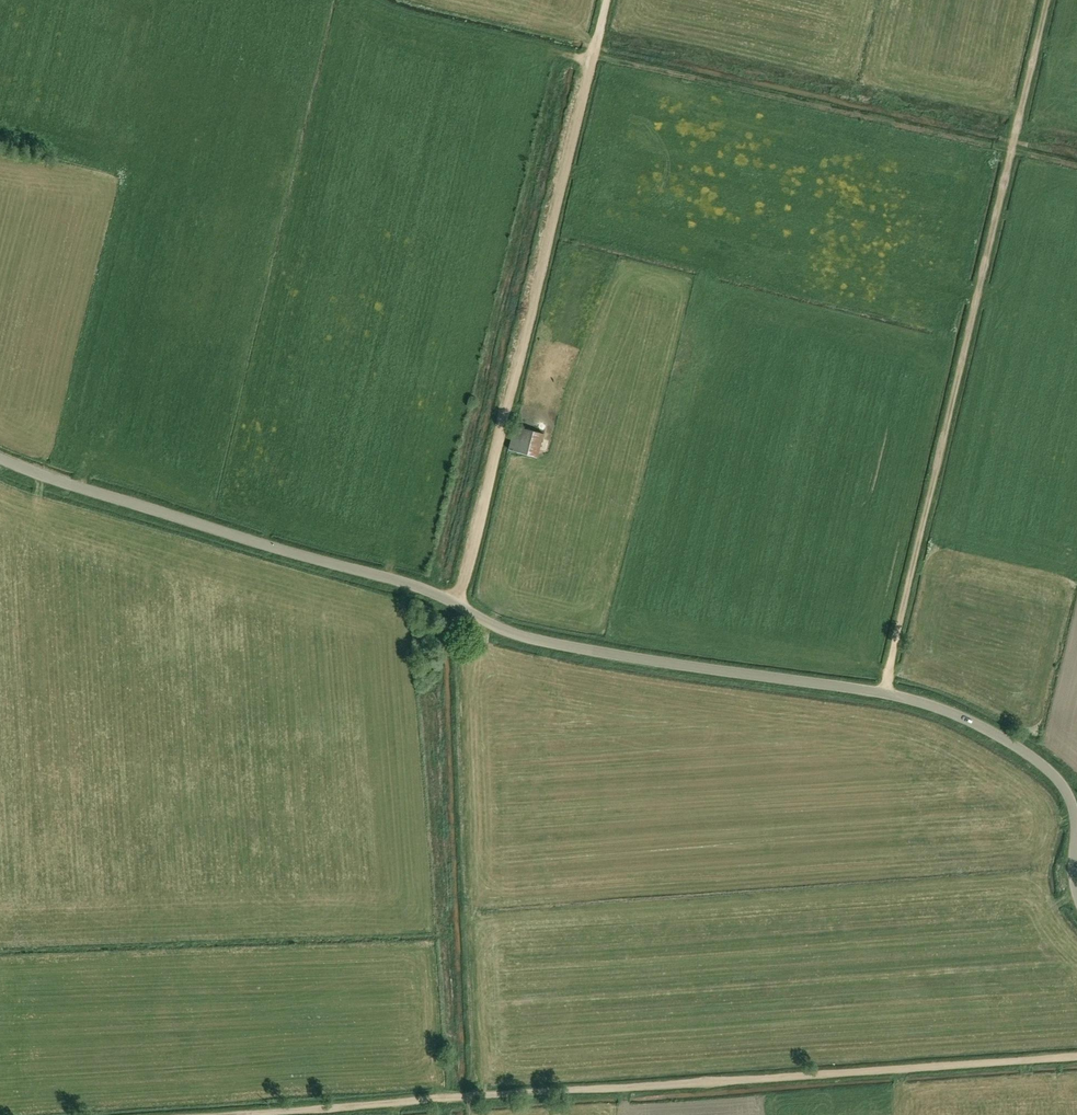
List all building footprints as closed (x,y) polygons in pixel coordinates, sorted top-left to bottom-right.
[(537,459),(544,434),(516,426),(509,451),(537,459)]
